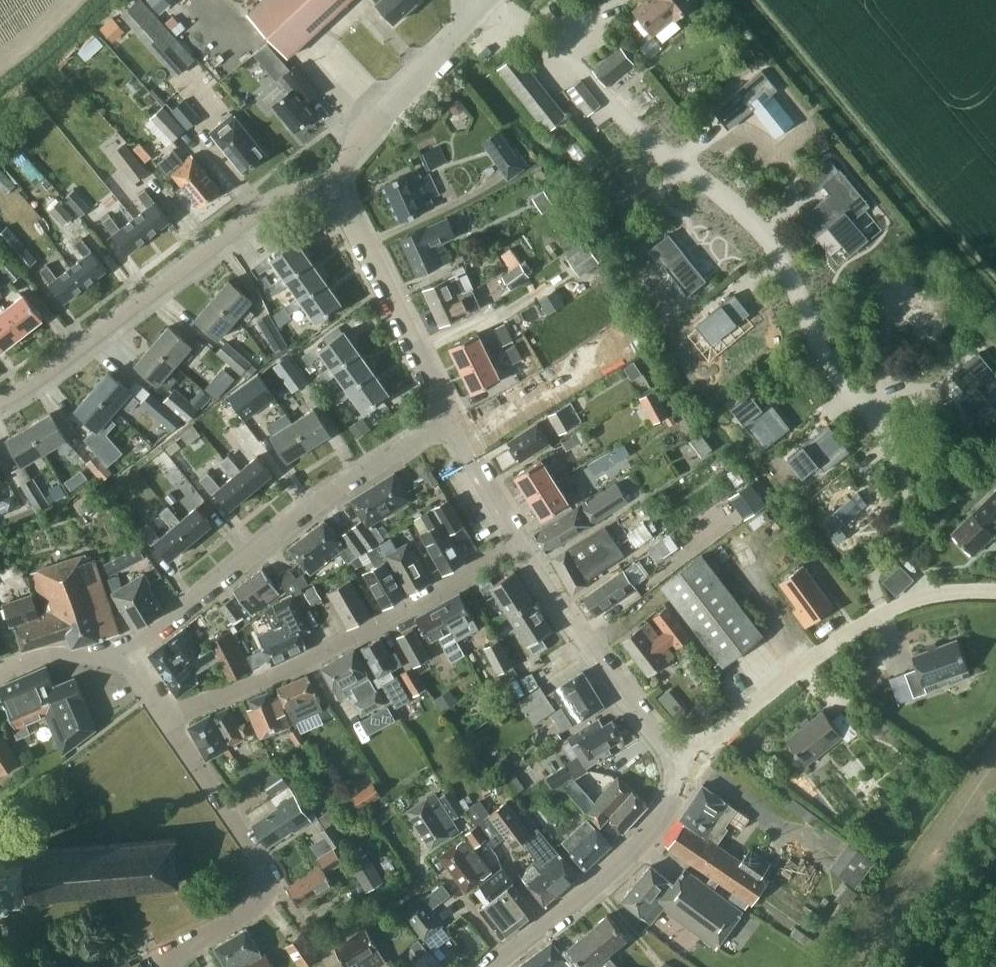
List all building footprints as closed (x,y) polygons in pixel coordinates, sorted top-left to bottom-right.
[(194,58),(140,0),(139,0),(122,16),(177,75),(194,58)] [(268,35),(288,56),(349,0),(260,0),(247,12),(268,35)] [(377,2),(376,3),(394,22),(417,0),(374,0),(377,2)] [(699,0),(698,0),(645,0),(633,10),(651,33),(672,16),(675,20),(699,0)] [(105,25),(118,43),(133,31),(120,14),(105,25)] [(86,61),(103,44),(95,36),(77,52),(86,61)] [(269,47),(258,56),(267,67),(278,57),(269,47)] [(606,85),(633,63),(620,47),(592,69),(606,85)] [(572,123),(566,116),(516,53),(497,68),(553,138),(572,123)] [(290,69),(287,71),(280,62),(272,68),(279,77),(256,96),(268,111),(275,105),(295,130),(314,114),(302,100),(310,93),(290,69)] [(756,75),(706,116),(719,131),(730,122),(733,126),(750,112),(758,120),(754,123),(770,142),(788,127),(766,99),(771,94),(756,75)] [(588,115),(600,105),(580,80),(567,90),(588,115)] [(184,98),(171,109),(187,128),(200,117),(184,98)] [(452,112),(456,113),(460,112),(463,109),(463,105),(460,101),(456,100),(452,101),(450,105),(450,109),(452,112)] [(185,130),(163,106),(151,118),(173,141),(185,130)] [(243,172),(265,153),(232,113),(210,132),(243,172)] [(508,178),(528,165),(521,154),(517,157),(499,131),(483,142),(501,169),(508,178)] [(103,141),(112,152),(135,181),(147,172),(114,132),(103,141)] [(580,140),(572,149),(582,159),(580,162),(588,169),(599,157),(580,140)] [(444,145),(421,154),(427,171),(451,161),(444,145)] [(192,154),(183,161),(173,149),(156,163),(168,178),(173,174),(199,206),(220,189),(192,154)] [(820,191),(790,216),(805,234),(817,224),(840,252),(858,237),(842,217),(860,203),(829,166),(828,167),(821,158),(804,171),(820,191)] [(0,168),(0,182),(11,193),(21,184),(3,165),(0,168)] [(546,177),(541,168),(533,173),(538,182),(546,177)] [(430,197),(438,193),(429,174),(421,178),(417,169),(385,183),(401,220),(434,205),(430,197)] [(134,218),(148,236),(170,220),(155,201),(145,188),(137,194),(148,207),(134,218)] [(81,216),(90,208),(74,190),(65,198),(81,216)] [(544,190),(532,198),(542,213),(554,205),(544,190)] [(73,216),(59,201),(49,209),(63,225),(73,216)] [(127,253),(148,236),(134,218),(121,228),(110,215),(103,221),(113,234),(127,253)] [(450,260),(442,243),(456,236),(447,217),(401,238),(417,274),(450,260)] [(15,235),(7,226),(0,232),(0,240),(26,269),(37,260),(15,235)] [(671,232),(652,247),(689,294),(708,279),(671,232)] [(71,267),(85,285),(106,269),(92,250),(81,237),(74,243),(84,256),(71,267)] [(275,262),(284,275),(286,279),(311,261),(297,240),(272,258),(270,254),(255,265),(260,273),(275,262)] [(599,261),(587,245),(567,259),(579,276),(599,261)] [(502,276),(511,289),(529,276),(509,249),(501,255),(511,269),(502,276)] [(12,283),(22,273),(6,255),(0,261),(0,269),(12,283)] [(85,285),(71,267),(63,257),(49,267),(47,264),(39,270),(49,283),(64,302),(85,285)] [(272,284),(269,286),(275,293),(289,283),(291,285),(299,296),(301,299),(326,282),(311,261),(286,279),(284,275),(272,284)] [(895,265),(868,287),(879,300),(886,294),(895,306),(888,311),(882,316),(913,353),(940,331),(909,294),(908,295),(899,284),(900,283),(906,278),(895,265)] [(432,307),(472,289),(464,271),(424,289),(432,307)] [(229,280),(212,299),(235,319),(240,313),(248,320),(254,313),(246,306),(252,300),(229,280)] [(301,299),(299,296),(284,306),(289,314),(304,303),(317,321),(341,303),(326,282),(301,299)] [(481,307),(472,289),(432,307),(440,325),(481,307)] [(556,289),(539,300),(547,314),(557,308),(564,303),(556,289)] [(4,309),(22,334),(43,318),(24,293),(4,309)] [(735,293),(696,324),(710,342),(749,311),(735,293)] [(235,319),(212,299),(196,318),(219,338),(235,319)] [(22,334),(4,309),(0,312),(0,347),(2,349),(22,334)] [(257,320),(268,338),(275,351),(286,344),(268,313),(257,320)] [(669,323),(688,365),(701,360),(682,317),(669,323)] [(719,360),(735,381),(787,342),(772,321),(719,360)] [(505,323),(493,328),(501,346),(513,340),(505,323)] [(168,326),(152,345),(175,365),(191,346),(168,326)] [(322,353),(331,366),(334,369),(359,351),(344,331),(320,348),(317,345),(302,356),(307,363),(322,353)] [(461,369),(489,355),(478,332),(450,346),(461,369)] [(217,352),(241,373),(247,379),(257,368),(226,341),(217,352)] [(515,344),(503,350),(511,364),(522,358),(515,344)] [(169,372),(175,365),(152,345),(136,364),(159,384),(159,383),(168,390),(177,379),(169,372)] [(317,376),(316,376),(322,384),(337,373),(340,377),(346,386),(348,390),(373,372),(359,351),(334,369),(331,366),(317,376)] [(960,351),(934,373),(949,391),(941,399),(964,427),(983,412),(966,393),(983,379),(960,351)] [(500,378),(489,355),(461,369),(473,392),(500,378)] [(288,356),(274,366),(291,390),(305,380),(288,356)] [(235,378),(224,369),(215,379),(225,389),(235,378)] [(130,410),(140,399),(108,372),(92,390),(115,410),(121,403),(130,410)] [(389,393),(373,372),(348,390),(346,386),(331,397),(337,404),(351,394),(364,411),(389,393)] [(257,373),(228,395),(245,419),(275,398),(273,395),(258,375),(257,373)] [(647,394),(658,422),(674,415),(664,387),(647,394)] [(162,402),(181,419),(186,423),(199,408),(175,388),(162,402)] [(115,410),(92,390),(75,409),(98,429),(99,430),(104,434),(114,422),(108,418),(115,410)] [(151,393),(142,403),(173,429),(181,419),(162,402),(151,393)] [(748,393),(730,408),(762,449),(787,428),(770,406),(763,412),(748,393)] [(569,402),(548,415),(559,433),(580,421),(569,402)] [(292,421),(309,447),(330,434),(314,408),(292,421)] [(29,426),(44,452),(66,439),(50,413),(29,426)] [(271,435),(288,461),(309,447),(292,421),(292,422),(286,413),(267,425),(273,434),(271,435)] [(361,436),(369,431),(364,423),(355,428),(361,436)] [(549,442),(541,430),(537,423),(507,442),(519,461),(549,442)] [(200,434),(192,424),(180,434),(188,444),(200,434)] [(23,465),(44,452),(29,426),(7,438),(23,465)] [(825,426),(785,458),(799,477),(815,464),(821,472),(846,452),(825,426)] [(98,429),(86,439),(93,447),(107,464),(120,452),(104,434),(99,430),(98,429)] [(699,433),(690,440),(702,456),(712,448),(699,433)] [(578,443),(574,435),(562,441),(567,450),(578,443)] [(165,448),(170,455),(181,447),(175,440),(165,448)] [(623,442),(589,462),(595,472),(629,453),(623,442)] [(112,473),(96,454),(86,463),(102,482),(112,473)] [(235,473),(250,491),(272,473),(257,455),(240,469),(228,455),(220,462),(232,476),(235,473)] [(515,475),(529,497),(555,480),(541,459),(515,475)] [(428,486),(438,480),(432,470),(422,475),(428,486)] [(230,508),(250,491),(235,473),(232,476),(220,486),(208,472),(199,479),(212,494),(216,491),(230,508)] [(363,520),(352,527),(369,550),(385,539),(376,526),(371,530),(368,526),(411,499),(394,472),(350,499),(363,520)] [(728,492),(735,487),(726,472),(718,477),(728,492)] [(49,505),(33,477),(21,485),(37,512),(49,505)] [(569,502),(555,480),(529,497),(543,518),(569,502)] [(750,482),(729,498),(744,519),(766,503),(750,482)] [(591,524),(628,500),(617,483),(587,502),(586,501),(533,534),(545,553),(591,524)] [(951,530),(973,552),(992,533),(983,524),(995,510),(995,485),(951,530)] [(825,518),(835,530),(868,504),(858,492),(825,518)] [(443,573),(465,561),(449,533),(463,525),(448,499),(434,507),(433,507),(421,514),(429,528),(421,533),(443,573)] [(175,524),(190,542),(211,524),(197,506),(180,520),(168,506),(159,513),(171,527),(175,524)] [(369,550),(352,527),(338,537),(324,520),(289,547),(310,574),(339,551),(346,562),(347,561),(349,563),(369,550)] [(170,558),(190,542),(175,524),(171,527),(159,537),(147,523),(139,530),(151,544),(155,541),(170,558)] [(571,593),(590,581),(597,575),(595,571),(613,559),(626,550),(609,523),(551,559),(571,593)] [(636,547),(652,535),(644,523),(627,534),(636,547)] [(847,535),(840,527),(831,535),(837,543),(847,535)] [(662,562),(685,546),(675,532),(653,548),(662,562)] [(408,593),(429,581),(407,542),(397,548),(391,538),(378,545),(385,556),(387,555),(408,593)] [(383,607),(405,595),(385,560),(387,560),(378,545),(367,551),(375,566),(364,572),(383,607)] [(14,624),(22,649),(69,635),(72,646),(119,633),(94,558),(90,559),(89,553),(31,572),(41,598),(45,596),(46,601),(43,602),(47,611),(43,612),(43,614),(39,615),(22,621),(22,623),(18,624),(18,623),(14,624)] [(723,664),(763,634),(702,554),(662,585),(723,664)] [(108,578),(119,575),(121,574),(115,557),(103,561),(108,578)] [(359,557),(349,563),(353,569),(362,563),(359,557)] [(636,587),(635,585),(646,577),(635,561),(623,570),(583,598),(595,615),(636,587)] [(905,562),(888,579),(903,594),(920,577),(905,562)] [(805,626),(833,606),(802,564),(778,582),(796,606),(792,609),(805,626)] [(251,614),(268,601),(279,592),(262,568),(233,590),(251,614)] [(287,569),(277,577),(288,594),(300,588),(287,569)] [(492,627),(509,616),(533,601),(514,571),(493,584),(490,579),(479,585),(486,599),(495,595),(505,610),(488,621),(492,627)] [(122,586),(119,575),(108,578),(112,592),(134,629),(164,611),(149,587),(150,583),(144,573),(122,586)] [(350,581),(351,580),(350,579),(328,592),(348,627),(370,615),(350,581)] [(459,592),(437,605),(457,640),(469,633),(479,628),(459,592)] [(265,609),(274,628),(273,628),(268,630),(257,636),(268,658),(271,665),(307,648),(306,647),(293,619),(292,616),(303,611),(294,593),(273,603),(265,609)] [(10,625),(14,624),(18,623),(18,624),(22,623),(22,621),(39,615),(32,594),(3,604),(10,625)] [(234,623),(244,616),(231,598),(220,606),(231,621),(227,624),(231,630),(232,629),(233,633),(238,630),(234,623)] [(552,630),(533,601),(509,616),(528,646),(529,645),(534,654),(547,646),(541,637),(552,630)] [(439,636),(444,647),(443,648),(451,662),(465,654),(457,640),(437,605),(416,617),(429,642),(439,636)] [(648,621),(622,641),(648,676),(675,656),(667,647),(673,642),(676,647),(690,637),(667,607),(653,617),(664,631),(659,636),(648,621)] [(416,625),(413,627),(397,636),(414,665),(431,655),(416,625)] [(231,630),(207,642),(210,647),(202,652),(184,627),(149,654),(177,695),(198,680),(193,674),(219,658),(230,680),(252,670),(233,633),(232,629),(231,630)] [(378,686),(382,684),(395,707),(413,697),(400,674),(394,677),(390,670),(401,664),(395,652),(390,655),(380,637),(362,647),(378,676),(374,678),(378,686)] [(499,639),(483,647),(497,674),(513,665),(499,639)] [(923,685),(966,669),(956,640),(911,656),(916,669),(903,673),(912,698),(925,693),(923,685)] [(321,667),(338,697),(340,701),(350,695),(362,714),(384,702),(354,649),(321,667)] [(255,653),(246,657),(251,668),(260,664),(255,653)] [(47,715),(63,753),(96,728),(75,677),(55,685),(46,665),(0,686),(0,694),(16,728),(13,729),(17,738),(30,733),(26,724),(47,715)] [(414,695),(426,688),(412,666),(400,673),(414,695)] [(540,687),(518,702),(533,724),(555,708),(549,699),(555,695),(573,724),(582,718),(583,718),(604,705),(583,671),(562,684),(562,685),(546,695),(540,687)] [(293,722),(323,709),(316,695),(308,674),(277,688),(287,709),(293,722)] [(260,738),(268,734),(290,725),(278,696),(270,699),(267,692),(249,699),(252,707),(247,709),(260,738)] [(244,738),(251,734),(245,723),(238,727),(228,708),(210,716),(210,715),(188,726),(206,759),(227,747),(244,738)] [(845,742),(856,733),(840,713),(829,721),(821,711),(785,740),(805,765),(840,736),(845,742)] [(553,791),(588,769),(587,767),(611,752),(608,746),(624,737),(612,719),(604,725),(599,718),(559,743),(574,768),(570,771),(566,765),(545,779),(553,791)] [(305,739),(298,727),(288,732),(296,745),(305,739)] [(20,762),(0,732),(0,775),(20,762)] [(514,765),(507,755),(495,763),(502,773),(514,765)] [(286,785),(276,770),(261,781),(271,796),(286,785)] [(594,801),(585,811),(599,826),(608,817),(623,832),(648,805),(618,776),(594,801)] [(574,778),(563,786),(585,811),(594,801),(574,778)] [(382,795),(374,782),(352,796),(353,797),(349,800),(356,811),(382,795)] [(711,875),(706,882),(714,888),(719,881),(734,891),(729,897),(745,908),(750,902),(752,904),(766,884),(758,879),(770,862),(750,848),(742,860),(716,843),(727,828),(724,826),(736,808),(702,784),(680,818),(685,822),(668,847),(711,875)] [(267,846),(268,845),(283,835),(286,836),(290,834),(291,830),(292,829),(294,831),(311,820),(331,848),(342,841),(331,824),(325,828),(314,812),(308,815),(289,786),(271,798),(277,807),(252,824),(267,846)] [(440,796),(454,818),(464,811),(450,789),(440,796)] [(431,846),(458,829),(434,793),(407,810),(431,846)] [(491,813),(488,815),(505,837),(513,848),(524,840),(537,856),(535,858),(531,861),(532,863),(519,874),(544,904),(556,893),(556,894),(572,880),(578,874),(555,848),(539,827),(531,832),(507,801),(491,813)] [(474,803),(465,810),(474,824),(475,823),(476,825),(486,818),(474,803)] [(336,820),(329,810),(319,817),(326,827),(336,820)] [(611,844),(590,821),(587,817),(561,842),(564,845),(585,868),(611,844)] [(474,848),(486,838),(476,825),(462,835),(464,837),(458,842),(457,842),(440,856),(466,890),(491,871),(474,848)] [(179,882),(175,838),(24,850),(24,858),(0,859),(0,889),(26,887),(27,896),(109,888),(179,882)] [(874,860),(849,841),(830,866),(855,886),(874,860)] [(325,871),(342,860),(335,848),(317,859),(321,866),(287,887),(298,906),(333,884),(325,871)] [(366,853),(349,864),(366,891),(384,880),(366,853)] [(674,884),(651,865),(622,900),(640,915),(641,915),(649,922),(662,906),(716,947),(743,909),(684,869),(674,884)] [(502,936),(534,911),(512,883),(513,881),(503,867),(481,884),(491,897),(479,907),(502,936)] [(442,885),(432,892),(440,903),(450,895),(442,885)] [(433,950),(451,936),(442,924),(422,898),(404,912),(424,938),(433,950)] [(618,966),(619,966),(608,953),(627,937),(607,914),(588,931),(607,954),(618,966)] [(265,952),(262,954),(246,927),(215,946),(227,966),(274,966),(265,952)] [(343,966),(374,966),(386,960),(378,948),(366,928),(334,948),(345,965),(343,966)] [(607,954),(588,931),(568,948),(584,966),(618,966),(607,954)] [(318,957),(302,934),(286,945),(301,966),(304,966),(318,957)] [(566,958),(565,958),(552,942),(517,966),(573,966),(566,958)]
